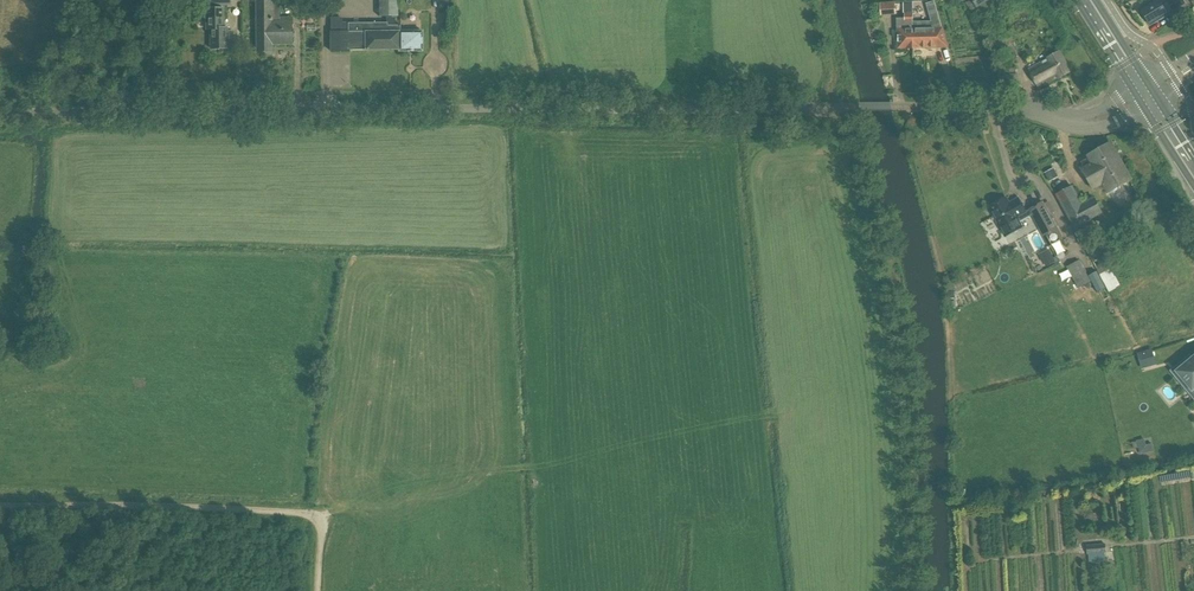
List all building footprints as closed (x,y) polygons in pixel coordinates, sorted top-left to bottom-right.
[(292,44),(291,17),(279,17),(279,1),(273,1),(273,0),(256,0),(257,48),(262,48),(262,51),(268,51),(268,48),(272,48),(272,45),(292,44)] [(398,16),(398,0),(379,0),(379,16),(398,16)] [(1143,11),(1142,13),(1144,16),(1146,17),(1151,24),(1168,14),(1166,12),(1171,9),(1173,11),(1185,3),(1184,0),(1172,0),(1163,6),(1159,0),(1158,0),(1142,10),(1143,11)] [(946,45),(935,1),(927,4),(932,22),(913,23),(913,48),(937,48),(937,45),(946,45)] [(883,14),(896,14),(896,2),(882,3),(883,14)] [(899,30),(899,48),(913,48),(913,23),(913,4),(905,4),(905,11),(906,11),(906,22),(906,30),(899,30)] [(224,9),(206,9),(206,29),(210,29),(210,48),(228,48),(228,38),(231,38),(231,32),(228,32),(228,28),(224,28),(224,9)] [(342,17),(331,17),(331,52),(349,52),(349,50),(399,50),(399,52),(408,51),(408,52),(414,52),(414,51),(423,51),(423,30),(401,30),(401,25),(399,25),(399,21),(395,21),(395,18),(386,18),(386,23),(379,23),(348,23),(348,22),(342,22),(342,17)] [(1060,52),(1028,69),(1039,88),(1070,71),(1060,52)] [(1111,146),(1091,157),(1082,162),(1086,169),(1086,170),(1091,178),(1120,162),(1111,146)] [(1104,181),(1109,189),(1129,178),(1120,162),(1091,178),(1095,186),(1104,181)] [(1066,213),(1081,205),(1071,186),(1056,195),(1066,213)] [(1007,197),(990,206),(1005,236),(1022,228),(1019,222),(1034,214),(1031,208),(1026,211),(1019,198),(1009,203),(1007,197)] [(1081,205),(1066,213),(1099,274),(1106,270),(1085,233),(1090,230),(1085,220),(1102,213),(1094,198),(1081,205)] [(1044,201),(1031,208),(1034,214),(1041,228),(1050,246),(1063,239),(1054,221),(1044,201)] [(1080,260),(1067,267),(1078,287),(1091,281),(1080,260)] [(1154,351),(1138,356),(1140,365),(1156,360),(1154,351)] [(1178,371),(1193,391),(1193,358),(1178,371)] [(1097,539),(1087,539),(1088,554),(1105,553),(1105,545),(1097,545),(1097,539)]
